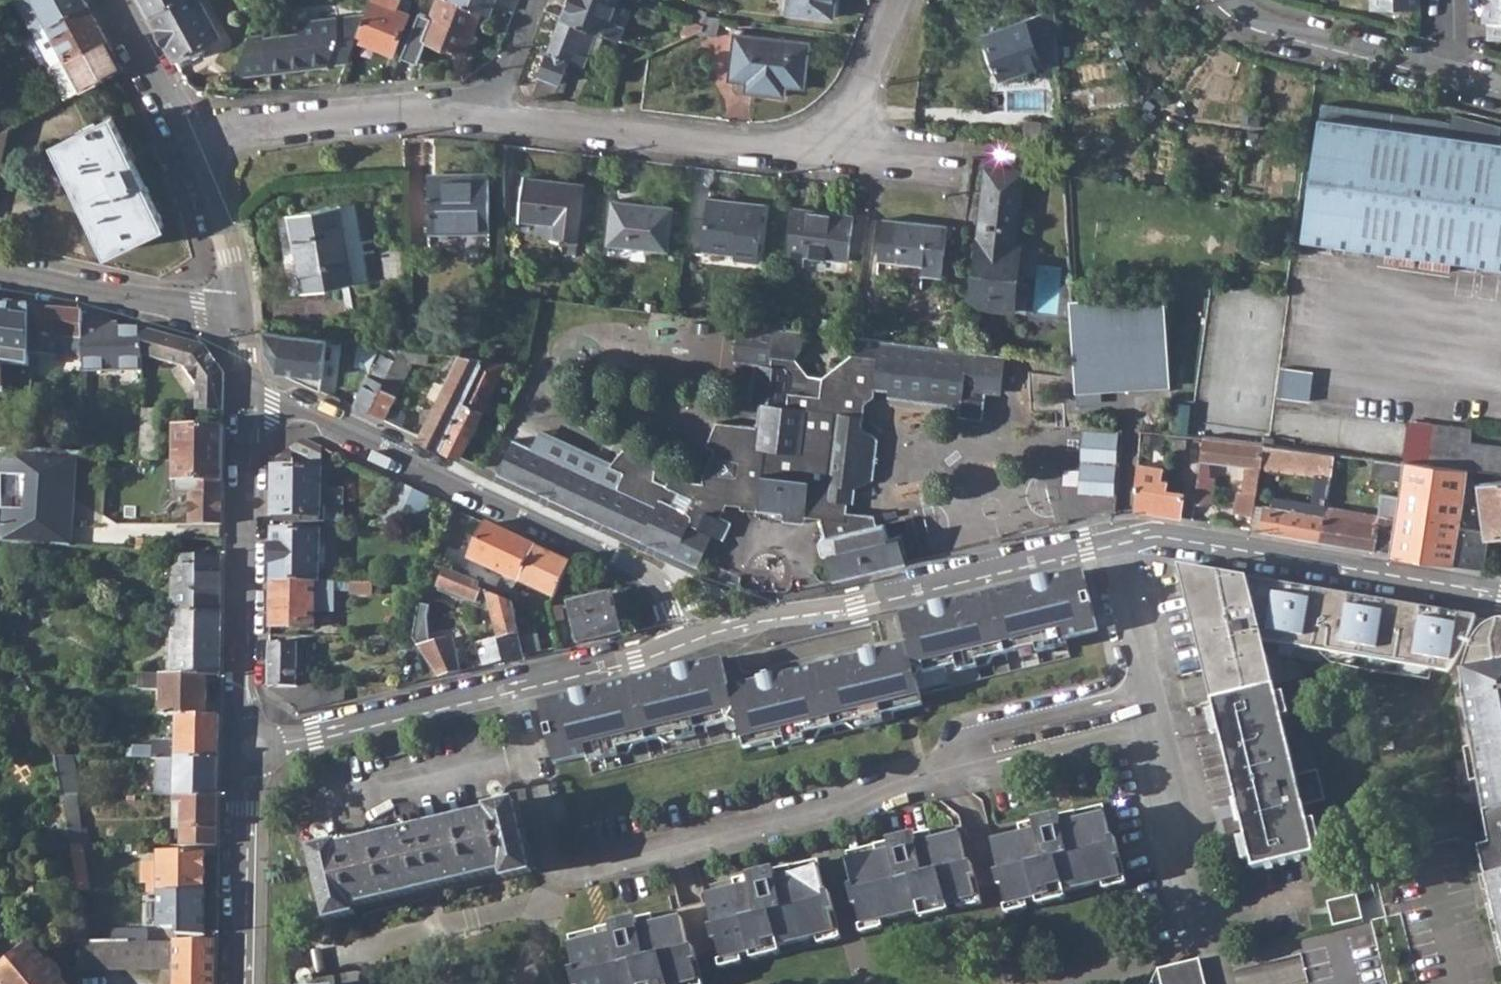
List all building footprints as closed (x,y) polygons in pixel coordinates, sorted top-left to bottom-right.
[(33,31),(34,30),(45,24),(87,2),(86,0),(15,0),(33,31)] [(148,13),(174,0),(141,0),(148,13)] [(191,51),(201,45),(218,36),(199,0),(174,0),(148,13),(174,60),(191,51)] [(356,40),(392,53),(408,14),(377,2),(378,0),(371,0),(365,15),(356,40)] [(418,64),(427,41),(465,55),(481,10),(455,0),(436,0),(430,18),(418,13),(401,58),(418,64)] [(481,10),(490,13),(495,0),(455,0),(481,10)] [(621,40),(626,26),(612,21),(620,0),(570,0),(564,17),(598,30),(604,33),(621,40)] [(834,18),(836,0),(789,0),(787,13),(834,18)] [(1373,9),(1419,8),(1419,0),(1372,0),(1373,9)] [(1485,23),(1490,23),(1490,40),(1500,40),(1500,0),(1484,0),(1485,23)] [(87,2),(45,24),(34,30),(50,62),(63,55),(103,33),(87,2)] [(1056,10),(1025,21),(1041,65),(1058,59),(1056,10)] [(365,15),(299,23),(299,34),(266,38),(266,33),(252,34),(236,76),(347,64),(356,40),(365,15)] [(584,66),(594,40),(598,30),(564,17),(533,96),(557,93),(570,61),(584,66)] [(683,31),(684,37),(702,29),(703,24),(688,18),(683,31)] [(1001,78),(1041,65),(1025,21),(985,34),(1001,78)] [(604,33),(598,30),(594,40),(601,42),(604,33)] [(68,77),(76,91),(112,71),(122,66),(103,33),(63,55),(73,74),(68,77)] [(747,91),(783,95),(784,85),(803,87),(808,45),(736,36),(731,79),(749,81),(747,91)] [(205,52),(201,45),(191,51),(194,58),(205,52)] [(587,74),(586,81),(605,73),(606,68),(591,69),(587,74)] [(1500,266),(1500,144),(1448,136),(1449,124),(1441,121),(1322,104),(1303,238),(1500,266)] [(55,144),(108,251),(163,222),(110,114),(55,144)] [(9,128),(0,132),(0,171),(9,128)] [(972,309),(1019,314),(1024,277),(1021,277),(1024,247),(1019,246),(1026,180),(990,176),(986,207),(990,209),(985,242),(981,242),(972,309)] [(425,184),(427,235),(487,233),(486,178),(448,180),(448,183),(425,184)] [(555,241),(579,244),(586,186),(526,179),(521,220),(557,225),(555,241)] [(704,257),(758,263),(765,207),(712,201),(704,257)] [(630,254),(669,259),(675,209),(615,202),(610,244),(631,247),(630,254)] [(286,218),(302,297),(354,286),(338,207),(286,218)] [(790,265),(808,267),(809,258),(852,263),(857,216),(797,209),(790,265)] [(927,275),(946,278),(953,228),(888,221),(883,261),(927,266),(927,275)] [(1072,300),(1111,298),(1111,288),(1071,290),(1072,300)] [(1072,300),(1077,389),(1161,384),(1170,384),(1166,295),(1111,298),(1072,300)] [(31,358),(32,307),(0,302),(0,381),(2,367),(31,367),(31,358)] [(31,358),(80,360),(82,323),(82,311),(32,307),(31,358)] [(103,324),(82,323),(80,360),(80,372),(143,372),(143,357),(143,328),(119,329),(103,329),(103,324)] [(828,556),(834,580),(906,563),(899,536),(888,538),(884,524),(877,524),(874,515),(847,512),(848,502),(853,503),(856,488),(876,479),(880,440),(863,430),(866,406),(877,397),(878,389),(891,391),(890,399),(962,408),(961,418),(984,420),(988,393),(1001,394),(1006,356),(741,324),(737,363),(757,366),(753,397),(757,402),(760,427),(721,422),(710,446),(717,451),(703,479),(706,484),(673,480),(670,487),(658,481),(661,464),(629,451),(608,467),(538,434),(531,449),(511,440),(494,474),(696,567),(712,534),(723,539),(730,523),(719,518),(726,504),(740,506),(740,510),(782,515),(781,522),(804,525),(805,517),(819,519),(824,538),(818,540),(823,556),(828,556)] [(196,412),(224,412),(225,376),(206,345),(143,328),(143,357),(186,367),(194,381),(196,412)] [(318,390),(326,337),(272,330),(263,329),(266,349),(270,354),(270,360),(277,371),(318,390)] [(341,365),(343,339),(331,338),(328,363),(341,365)] [(382,387),(396,394),(412,362),(427,364),(429,351),(401,348),(384,383),(382,387)] [(420,438),(441,447),(484,359),(460,356),(420,438)] [(441,447),(460,457),(482,411),(507,362),(484,359),(441,447)] [(1282,365),(1279,395),(1312,398),(1316,369),(1282,365)] [(354,407),(369,414),(382,387),(384,383),(369,376),(354,407)] [(369,414),(383,420),(389,408),(396,394),(382,387),(369,414)] [(1177,403),(1171,433),(1174,433),(1186,434),(1191,407),(1177,403)] [(405,416),(389,408),(383,420),(400,428),(405,416)] [(138,459),(159,461),(160,411),(142,410),(138,459)] [(1407,424),(1402,461),(1466,470),(1500,474),(1500,447),(1483,444),(1483,448),(1468,446),(1471,431),(1407,424)] [(1117,497),(1121,430),(1084,427),(1080,494),(1117,497)] [(190,497),(189,526),(222,526),(223,430),(177,430),(175,483),(182,491),(187,491),(197,482),(200,481),(200,488),(190,497)] [(1140,443),(1174,446),(1174,433),(1171,433),(1141,431),(1140,443)] [(1209,461),(1247,467),(1243,493),(1237,492),(1234,512),(1253,515),(1261,458),(1263,444),(1262,444),(1203,436),(1194,505),(1212,508),(1216,480),(1209,479),(1209,461)] [(1263,444),(1272,445),(1273,439),(1263,437),(1262,444),(1263,444)] [(304,439),(289,448),(320,463),(320,446),(304,439)] [(1263,444),(1261,458),(1298,463),(1300,449),(1272,445),(1263,444)] [(69,546),(77,452),(0,445),(0,538),(0,541),(14,542),(69,546)] [(338,523),(342,522),(343,517),(343,508),(325,508),(320,508),(320,489),(320,468),(291,468),(289,448),(272,459),(272,521),(321,522),(338,523)] [(1372,476),(1399,479),(1402,461),(1373,458),(1372,476)] [(1390,553),(1453,564),(1457,536),(1464,481),(1466,470),(1402,461),(1399,479),(1397,497),(1394,518),(1394,519),(1390,553)] [(1182,494),(1166,491),(1157,490),(1158,481),(1160,468),(1138,464),(1135,509),(1179,517),(1182,494)] [(1464,481),(1477,482),(1478,486),(1500,482),(1500,474),(1466,470),(1464,481)] [(1167,482),(1158,481),(1157,490),(1166,491),(1167,482)] [(397,482),(382,516),(400,517),(400,516),(412,489),(397,482)] [(1478,486),(1484,533),(1479,534),(1478,540),(1457,536),(1453,564),(1481,568),(1487,536),(1500,534),(1500,482),(1478,486)] [(400,516),(426,527),(439,502),(412,489),(400,516)] [(1394,519),(1394,518),(1397,497),(1379,494),(1376,515),(1326,506),(1326,508),(1324,518),(1320,541),(1390,553),(1394,519)] [(1261,531),(1320,541),(1324,518),(1326,508),(1275,500),(1273,511),(1264,510),(1261,531)] [(469,560),(519,582),(535,547),(486,524),(469,560)] [(314,581),(318,581),(319,531),(271,529),(271,580),(314,581)] [(14,542),(0,541),(0,557),(12,557),(12,560),(31,561),(32,547),(14,546),(14,542)] [(519,582),(552,598),(569,562),(535,547),(519,582)] [(176,613),(221,613),(222,556),(174,556),(173,613),(175,613),(176,613)] [(437,586),(473,601),(474,599),(486,599),(483,590),(479,589),(480,585),(431,562),(427,573),(434,576),(439,579),(437,586)] [(1376,674),(1407,679),(1407,669),(1430,673),(1447,677),(1464,653),(1477,618),(1177,568),(1212,702),(1274,687),(1266,656),(1261,657),(1262,645),(1279,647),(1304,651),(1304,663),(1333,667),(1334,657),(1377,664),(1376,674)] [(916,676),(955,667),(976,662),(1035,648),(1037,654),(1056,651),(1055,643),(1097,633),(1083,571),(895,617),(901,646),(895,648),(736,688),(728,658),(540,704),(554,765),(596,754),(598,761),(618,755),(617,749),(674,735),(695,729),(727,722),(731,716),(737,720),(745,749),(785,740),(803,736),(864,721),(882,717),(909,711),(924,707),(916,676)] [(420,599),(430,602),(434,576),(427,573),(423,584),(420,599)] [(313,627),(314,581),(271,580),(270,626),(313,627)] [(349,593),(385,594),(385,583),(349,582),(349,593)] [(486,599),(497,640),(519,635),(513,603),(483,590),(486,599)] [(569,604),(577,644),(621,633),(611,594),(569,604)] [(413,639),(439,679),(441,678),(462,673),(454,639),(431,644),(427,618),(430,602),(420,599),(413,639)] [(169,658),(169,674),(208,675),(219,675),(220,658),(214,658),(214,638),(220,638),(221,613),(176,613),(175,613),(175,658),(169,658)] [(1473,750),(1479,783),(1486,813),(1500,810),(1500,624),(1488,630),(1471,648),(1464,683),(1468,724),(1473,750)] [(521,631),(526,654),(538,651),(533,628),(521,631)] [(479,644),(484,667),(524,657),(519,635),(497,640),(479,644)] [(780,646),(786,670),(816,663),(810,638),(780,646)] [(269,686),(304,687),(305,679),(298,678),(298,642),(270,642),(269,686)] [(1277,658),(1304,663),(1304,651),(1279,647),(1277,658)] [(1333,667),(1376,674),(1377,664),(1334,657),(1333,667)] [(466,664),(467,671),(478,669),(477,662),(466,664)] [(979,669),(976,662),(955,667),(957,675),(979,669)] [(1429,683),(1430,673),(1407,669),(1407,679),(1429,683)] [(176,715),(207,715),(208,675),(169,674),(139,674),(139,689),(160,689),(160,715),(176,715)] [(269,686),(299,712),(349,699),(346,688),(304,687),(269,686)] [(1241,817),(1255,873),(1318,856),(1274,687),(1212,702),(1238,804),(1233,805),(1237,818),(1241,817)] [(14,719),(30,740),(39,733),(24,712),(14,719)] [(175,758),(218,760),(219,715),(207,715),(176,715),(176,741),(152,740),(153,746),(134,746),(134,750),(128,749),(129,758),(157,758),(175,758)] [(883,724),(882,717),(864,721),(865,727),(883,724)] [(696,737),(695,729),(674,735),(677,742),(696,737)] [(805,743),(803,736),(785,740),(785,747),(805,743)] [(1473,785),(1479,783),(1473,750),(1465,752),(1473,785)] [(62,793),(73,794),(79,793),(73,758),(56,757),(62,793)] [(174,795),(217,796),(218,760),(175,758),(157,758),(156,795),(174,795)] [(1308,775),(1315,801),(1327,798),(1321,772),(1308,775)] [(66,815),(72,843),(83,843),(73,794),(62,793),(65,805),(66,815)] [(182,845),(217,846),(217,796),(174,795),(174,804),(182,804),(182,845)] [(311,849),(328,921),(347,917),(356,915),(354,907),(503,871),(505,879),(532,872),(515,802),(488,808),(488,812),(425,827),(420,807),(401,812),(406,832),(340,847),(339,842),(311,849)] [(849,887),(861,932),(980,903),(975,884),(996,879),(1005,913),(1126,883),(1114,837),(1109,838),(1100,803),(964,839),(953,825),(845,850),(854,885),(849,887)] [(48,828),(66,815),(65,805),(43,819),(48,828)] [(1486,813),(1491,845),(1481,847),(1500,933),(1500,810),(1486,813)] [(6,865),(20,855),(10,841),(0,848),(0,857),(6,865)] [(81,891),(94,891),(85,843),(72,843),(81,891)] [(157,891),(160,892),(205,892),(206,851),(157,851),(157,863),(157,891)] [(574,983),(702,983),(695,953),(714,948),(719,967),(840,937),(828,891),(824,892),(816,857),(701,886),(704,899),(574,931),(568,933),(569,941),(577,969),(571,971),(574,983)] [(149,883),(149,891),(157,891),(157,863),(142,863),(142,883),(149,883)] [(178,926),(178,935),(205,935),(205,892),(160,892),(159,926),(178,926)] [(1331,900),(1336,924),(1364,917),(1358,894),(1331,900)] [(111,929),(112,941),(148,941),(147,935),(142,935),(142,929),(111,929)] [(78,969),(175,970),(176,941),(148,941),(112,941),(91,942),(79,942),(78,969)] [(215,941),(176,941),(175,970),(174,983),(215,983),(215,941)] [(1,943),(15,959),(0,971),(0,983),(63,983),(58,978),(62,975),(52,963),(48,965),(32,945),(26,949),(21,942),(1,943)] [(1200,961),(1158,970),(1161,983),(1205,983),(1200,961)]
